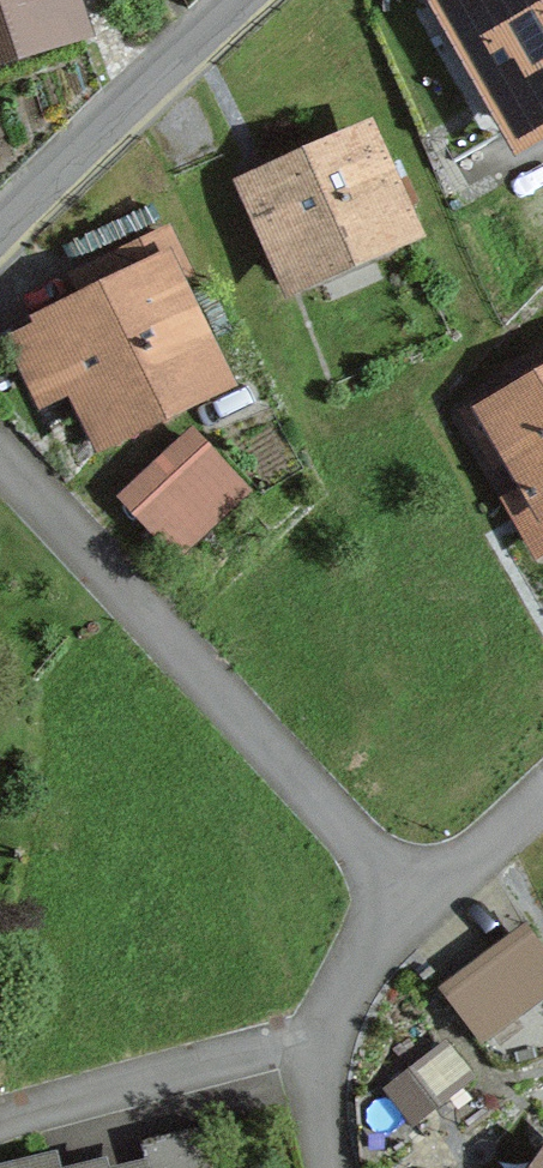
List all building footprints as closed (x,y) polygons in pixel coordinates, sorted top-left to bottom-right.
[(13,48),(77,27),(68,0),(0,0),(0,10),(13,48)] [(450,2),(521,128),(542,115),(542,0),(454,0),(450,2)] [(13,48),(0,10),(0,52),(13,48)] [(274,185),(310,267),(405,226),(369,144),(274,185)] [(84,390),(103,428),(210,376),(164,281),(183,272),(167,237),(121,260),(137,292),(23,347),(52,406),(84,390)] [(471,413),(498,460),(511,452),(531,486),(510,498),(541,550),(542,548),(542,371),(471,413)] [(177,543),(232,492),(186,442),(131,493),(177,543)] [(450,994),(482,1038),(542,992),(542,969),(522,940),(450,994)] [(446,1046),(389,1090),(412,1120),(469,1075),(446,1046)] [(148,1167),(219,1167),(209,1126),(142,1142),(148,1167)]
